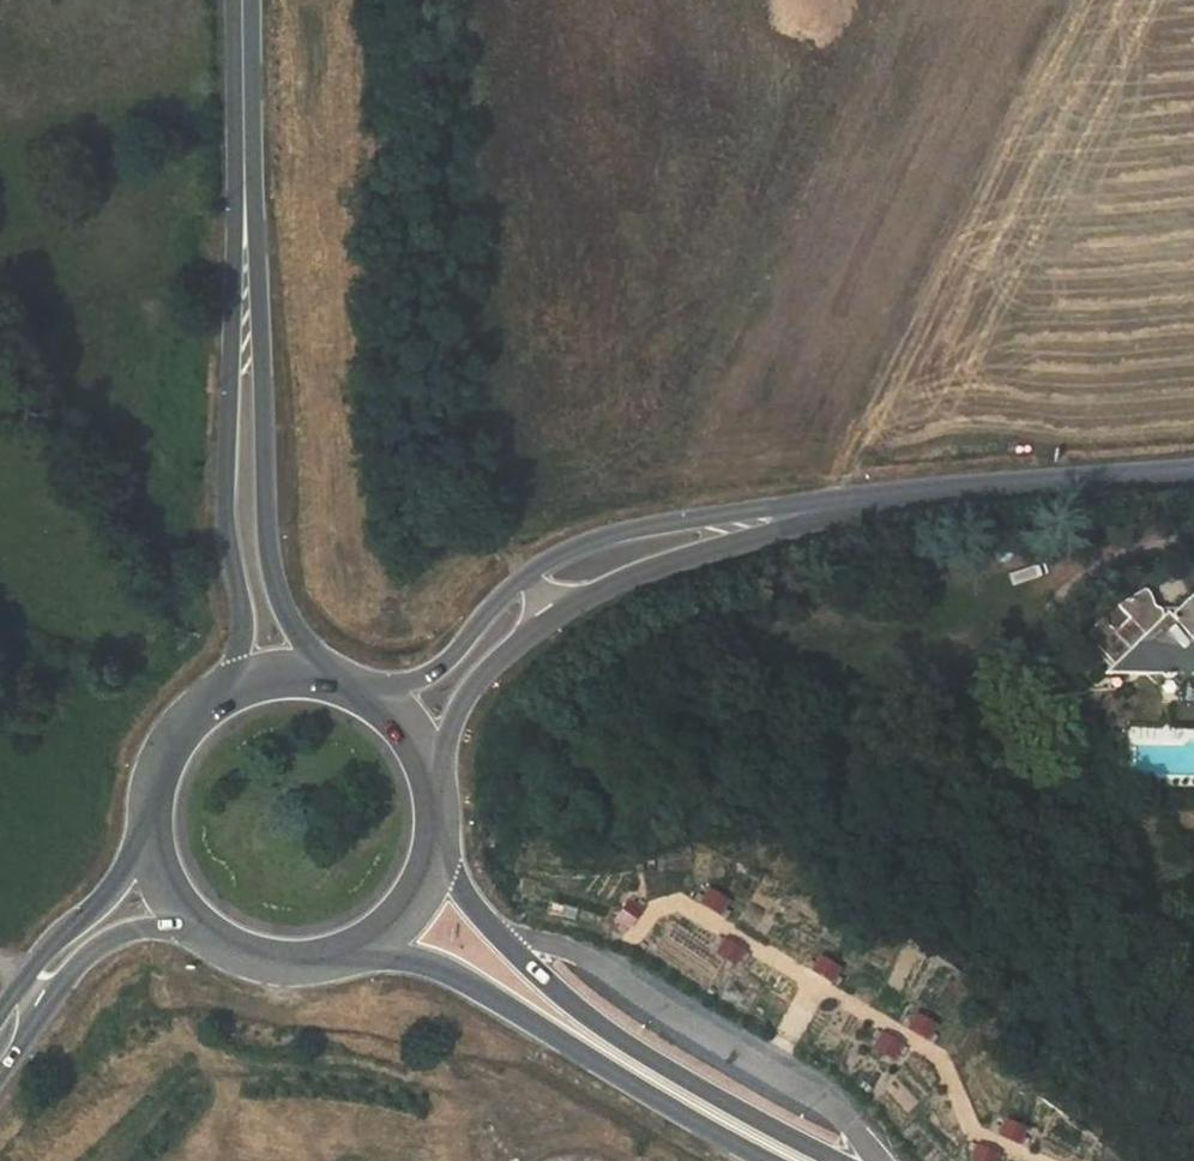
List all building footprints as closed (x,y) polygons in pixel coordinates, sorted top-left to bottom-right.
[(1190,597),(1171,614),(1161,614),(1161,611),(1154,605),(1152,600),(1144,590),(1118,607),(1129,619),(1114,632),(1106,625),(1105,621),(1102,618),(1097,620),(1094,625),(1079,641),(1090,652),(1096,647),(1113,664),(1105,673),(1118,687),(1129,675),(1145,675),(1151,681),(1161,675),(1165,677),(1169,678),(1172,676),(1178,683),(1188,675),(1193,675),(1193,594),(1190,597)] [(1118,607),(1102,618),(1105,621),(1106,625),(1114,632),(1129,619),(1118,607)] [(1116,689),(1118,687),(1105,673),(1089,690),(1116,689)] [(696,720),(680,723),(683,739),(699,736),(696,720)]
